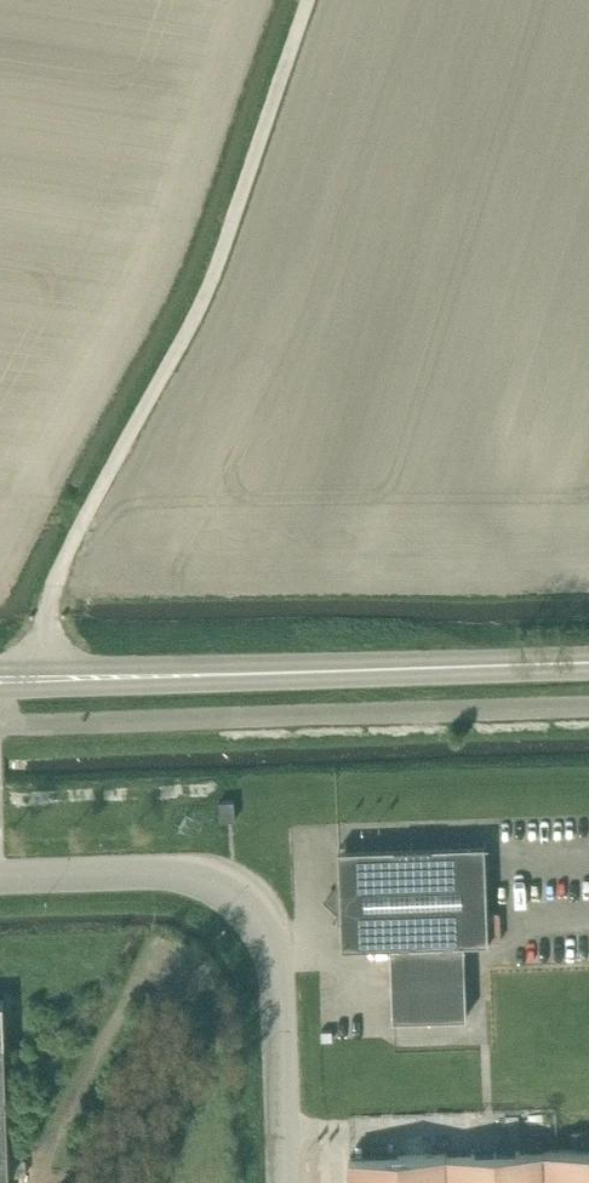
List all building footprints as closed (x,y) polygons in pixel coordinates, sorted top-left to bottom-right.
[(220,800),(222,820),(236,819),(235,799),(220,800)] [(343,947),(392,945),(394,1017),(467,1015),(464,943),(489,942),(486,844),(339,849),(340,882),(340,885),(328,898),(341,911),(341,914),(342,914),(343,947)] [(10,1175),(27,1175),(26,1158),(24,1158),(24,1152),(21,1153),(21,1142),(9,1143),(3,1001),(0,1001),(0,1176),(10,1175)] [(544,1151),(496,1152),(350,1157),(351,1182),(588,1182),(588,1149),(544,1151)]
